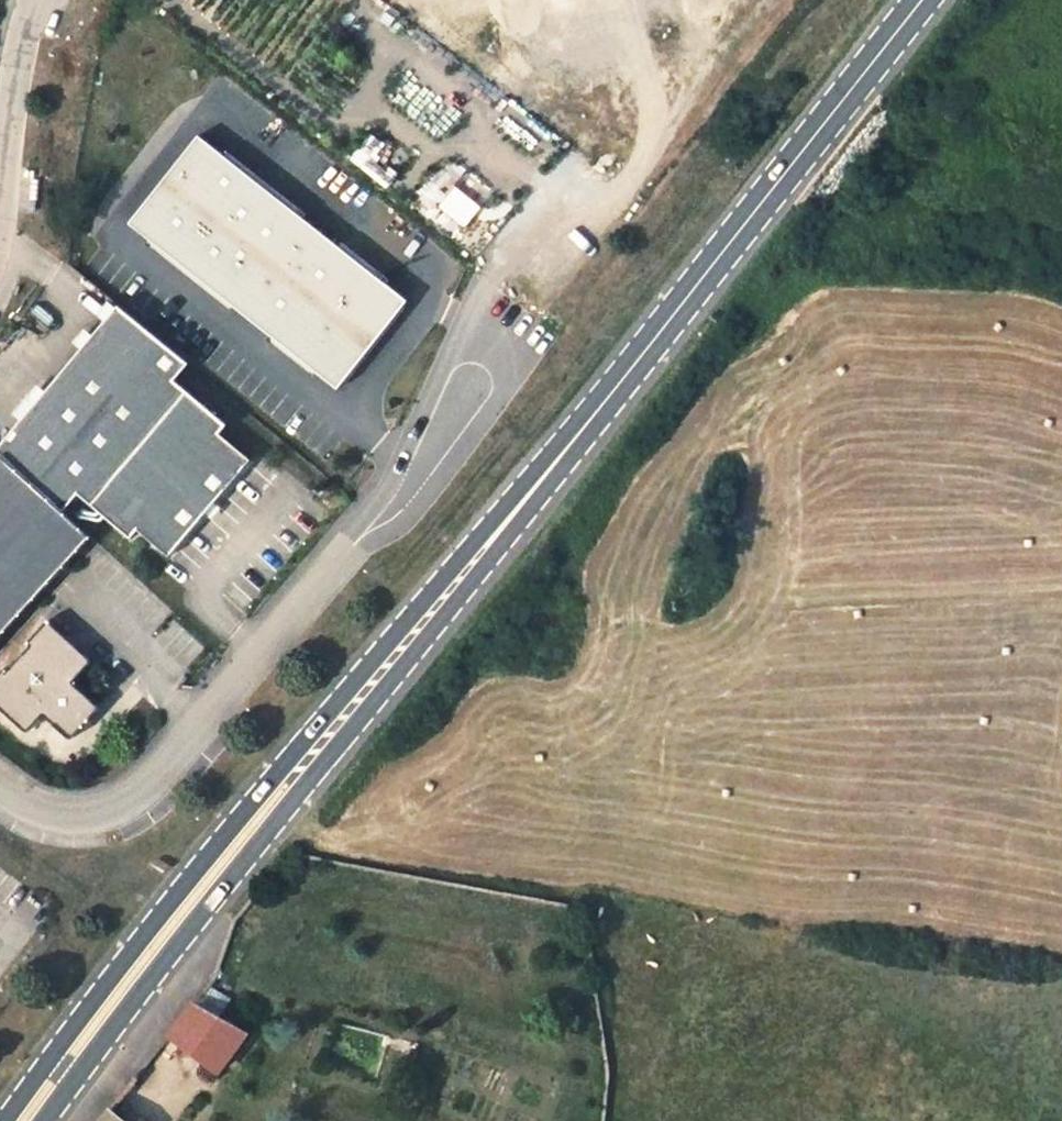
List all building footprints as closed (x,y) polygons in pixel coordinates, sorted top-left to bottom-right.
[(174,119),(108,210),(323,367),(389,276),(174,119)] [(85,526),(54,500),(72,480),(126,522),(134,512),(167,537),(239,442),(207,417),(215,407),(160,365),(174,347),(102,292),(0,426),(0,628),(85,526)] [(26,726),(42,705),(74,730),(101,697),(72,673),(90,651),(45,613),(29,632),(31,639),(7,668),(0,666),(0,704),(26,726)] [(152,1024),(204,1064),(230,1031),(177,992),(152,1024)] [(94,1101),(80,1120),(118,1120),(94,1101)]
